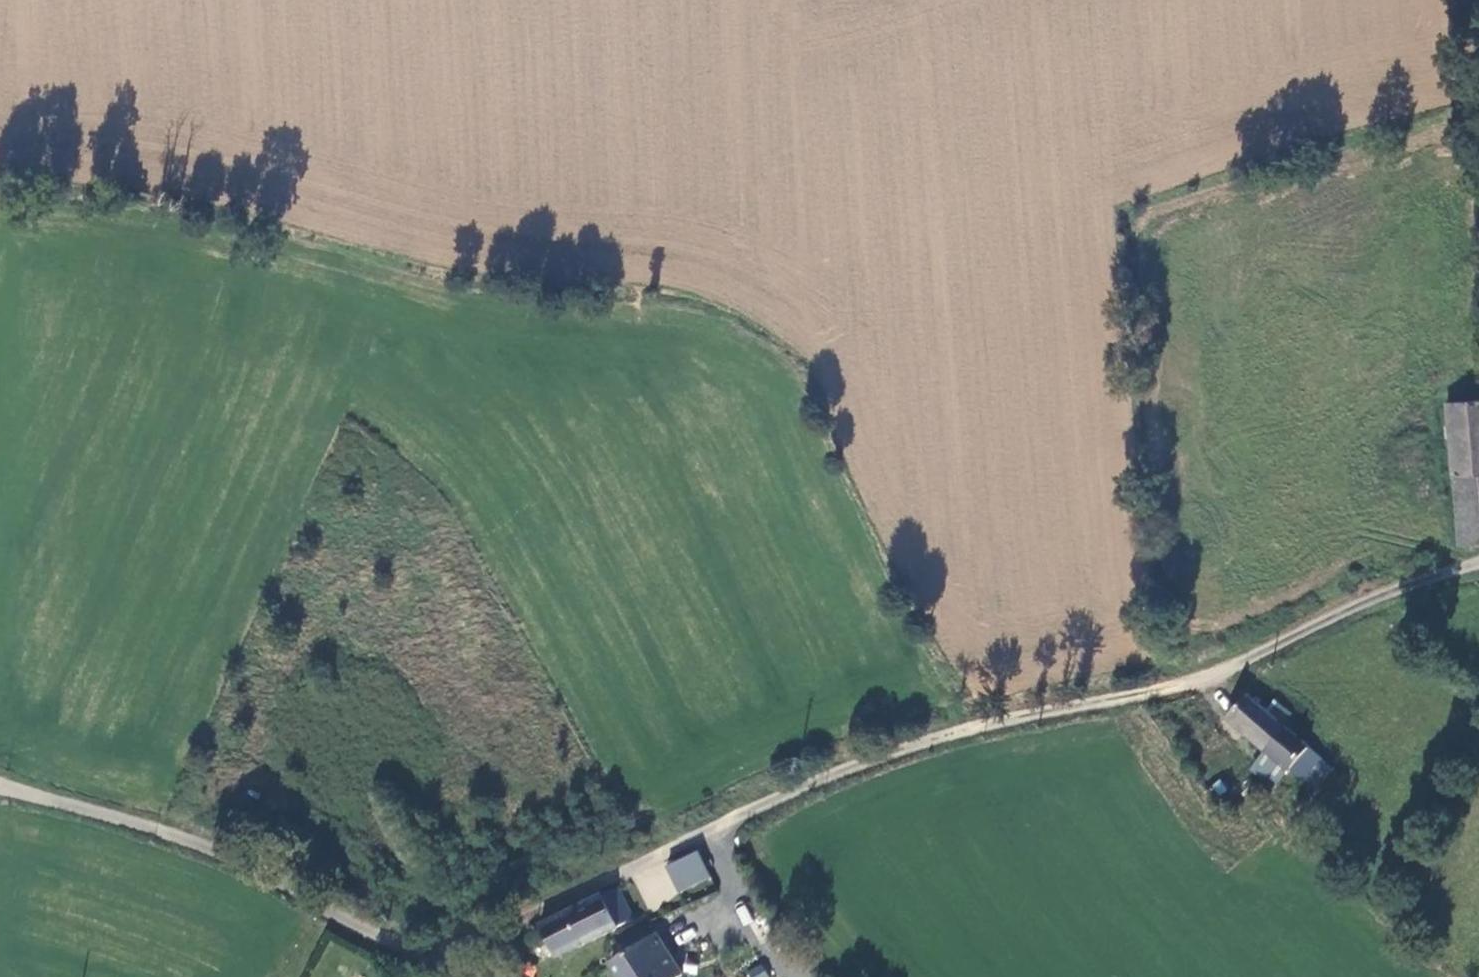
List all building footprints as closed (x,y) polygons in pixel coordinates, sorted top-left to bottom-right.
[(1478,541),(1478,399),(1451,401),(1463,543),(1478,541)] [(1290,773),(1314,747),(1254,693),(1230,720),(1290,773)] [(704,884),(690,859),(668,871),(682,896),(704,884)] [(538,924),(553,955),(632,920),(618,889),(538,924)] [(621,976),(682,976),(661,939),(614,964),(621,976)] [(762,963),(747,970),(750,976),(768,976),(762,963)]
